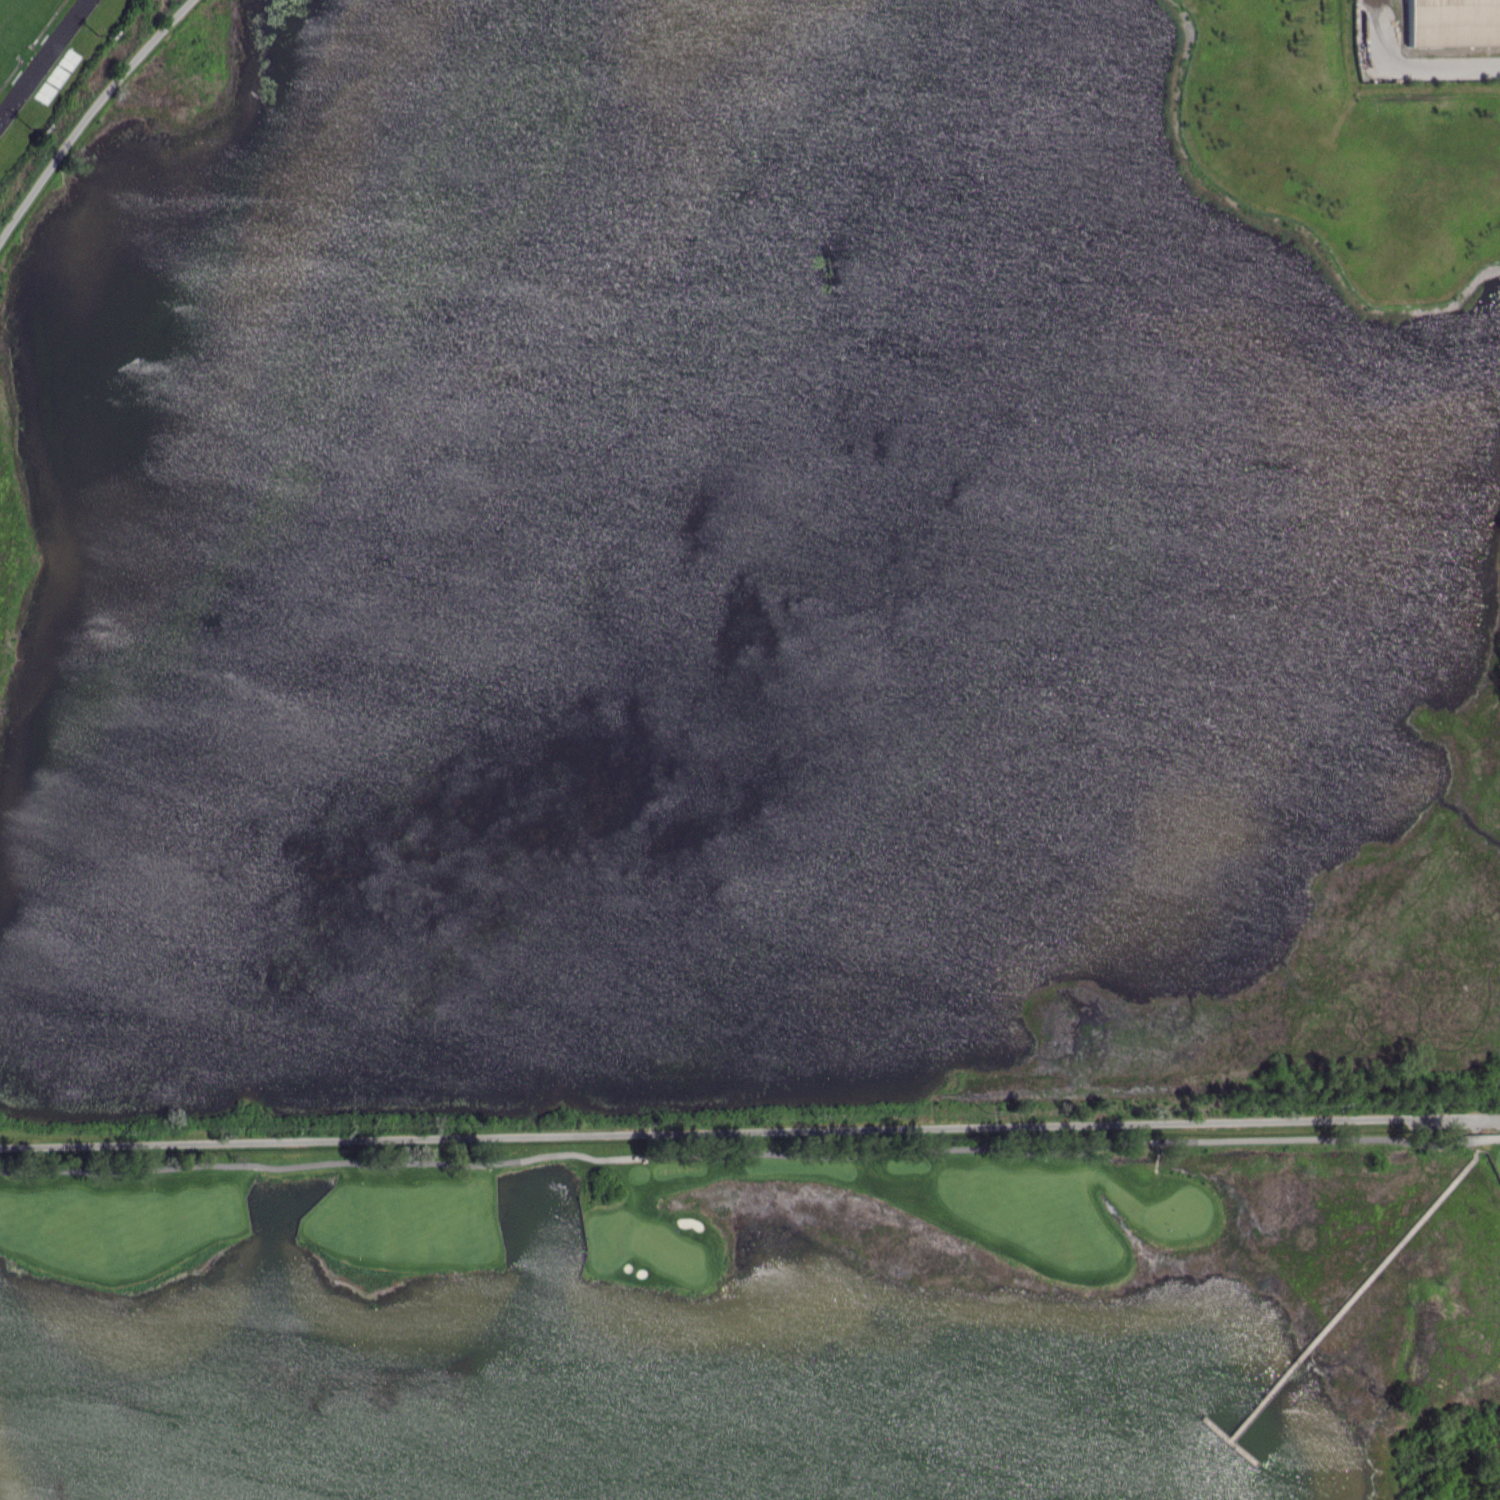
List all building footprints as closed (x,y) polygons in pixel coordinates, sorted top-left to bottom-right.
[(1499,43),(1499,0),(1409,0),(1415,54),(1499,43)]
